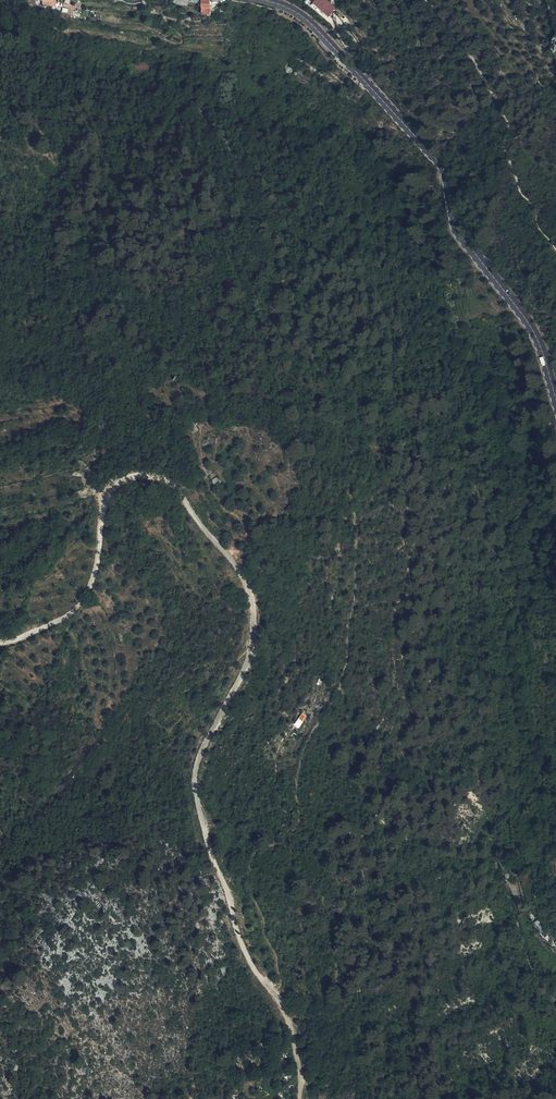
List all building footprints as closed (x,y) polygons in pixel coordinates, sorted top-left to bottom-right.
[(68,10),(68,9),(69,0),(68,0),(61,0),(61,2),(66,3),(65,9),(68,10)] [(201,8),(210,8),(210,6),(210,0),(202,0),(201,8)] [(334,7),(325,0),(316,0),(313,3),(328,15),(334,7)] [(147,58),(141,59),(129,60),(131,68),(149,65),(147,58)] [(541,923),(545,919),(538,912),(534,915),(541,923)] [(291,943),(298,939),(295,932),(287,936),(291,943)]
